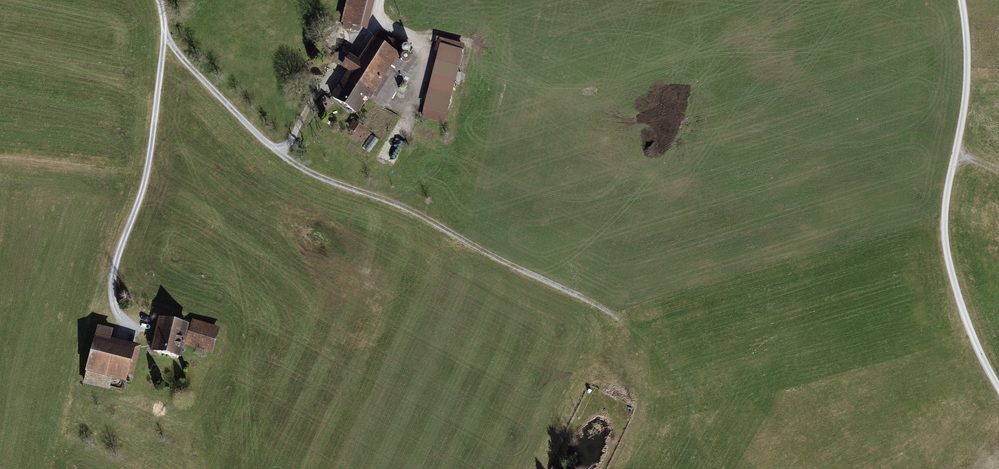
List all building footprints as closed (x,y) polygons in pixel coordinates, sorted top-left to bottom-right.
[(356,0),(350,0),(344,23),(361,28),(368,3),(356,0)] [(384,37),(379,34),(374,41),(374,40),(359,64),(352,60),(351,60),(341,54),(336,51),(330,61),(335,64),(336,63),(346,68),(346,67),(347,67),(353,71),(342,90),(339,88),(336,92),(336,91),(332,97),(355,112),(365,96),(383,107),(403,75),(392,68),(397,59),(399,57),(397,56),(401,49),(390,42),(392,40),(385,36),(384,37)] [(442,42),(440,51),(459,55),(461,47),(442,42)] [(459,55),(440,51),(426,108),(444,113),(459,55)] [(409,66),(397,59),(392,68),(403,75),(409,66)] [(334,104),(324,96),(318,104),(327,111),(334,104)] [(363,129),(353,123),(350,127),(360,134),(363,129)] [(186,325),(162,319),(154,352),(178,357),(186,325)] [(217,331),(193,323),(187,342),(211,350),(217,331)] [(111,331),(99,327),(88,366),(112,372),(125,376),(131,350),(107,344),(111,331)] [(112,372),(88,366),(84,382),(108,387),(112,372)]
